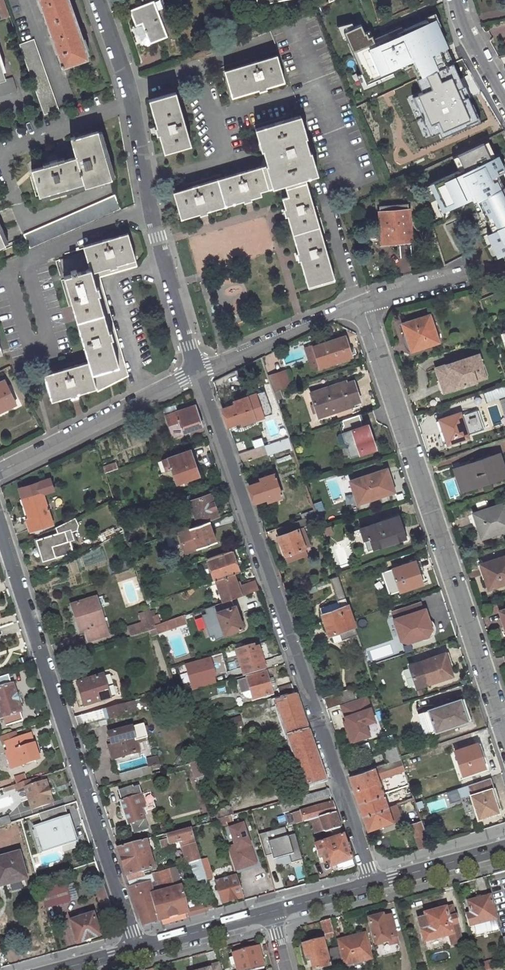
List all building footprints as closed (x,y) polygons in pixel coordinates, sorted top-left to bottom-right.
[(4,0),(2,0),(0,1),(0,5),(2,10),(0,11),(3,18),(10,16),(4,0)] [(64,64),(88,56),(68,0),(41,0),(64,64)] [(151,2),(128,11),(134,25),(140,23),(147,43),(164,36),(151,2)] [(362,25),(345,33),(367,83),(397,70),(396,67),(402,65),(404,68),(417,63),(424,79),(451,66),(444,49),(448,47),(436,21),(430,24),(428,20),(376,43),(371,31),(366,34),(362,25)] [(147,43),(140,23),(134,25),(132,26),(138,41),(143,44),(147,43)] [(19,42),(44,113),(58,108),(33,37),(19,42)] [(274,56),(223,71),(230,98),(252,91),(253,94),(260,92),(259,89),(282,83),(274,56)] [(18,90),(13,76),(6,78),(0,60),(0,96),(18,90)] [(451,66),(424,79),(419,81),(425,93),(413,99),(431,138),(439,134),(442,140),(481,122),(454,65),(451,66)] [(174,92),(147,100),(154,122),(152,123),(154,130),(156,130),(163,151),(189,144),(174,92)] [(299,116),(253,129),(259,150),(261,150),(266,165),(172,192),(180,219),(198,214),(199,216),(206,214),(206,212),(242,201),(243,204),(251,201),(251,199),(268,194),(267,189),(283,185),(286,196),(280,198),(283,208),(281,210),(283,217),(286,216),(296,252),(294,253),(296,261),(299,260),(307,286),(334,278),(304,179),(316,175),(309,152),(307,153),(303,139),(305,139),(299,116)] [(44,164),(30,168),(37,194),(80,181),(82,185),(109,177),(97,129),(70,137),(72,145),(69,146),(71,153),(74,152),(75,155),(62,159),(61,156),(57,157),(55,153),(47,155),(48,159),(44,160),(44,164)] [(504,262),(504,190),(495,169),(500,167),(498,161),(496,162),(494,158),(489,160),(481,143),(457,154),(463,168),(429,183),(441,210),(475,195),(504,262)] [(112,195),(22,233),(29,248),(118,211),(112,195)] [(407,203),(379,204),(380,242),(408,240),(407,203)] [(437,222),(433,212),(427,214),(432,223),(437,222)] [(432,223),(444,265),(464,255),(452,217),(437,222),(432,223)] [(59,260),(86,359),(41,371),(49,399),(67,394),(68,396),(76,394),(76,392),(94,387),(122,373),(117,358),(95,274),(136,262),(127,232),(84,244),(86,252),(59,260)] [(429,316),(402,323),(411,350),(437,341),(429,316)] [(336,338),(313,346),(316,353),(308,356),(312,367),(320,364),(320,365),(343,357),(342,353),(344,352),(340,338),(337,339),(336,338)] [(444,391),(475,381),(471,369),(480,365),(476,354),(434,369),(438,381),(442,379),(443,382),(441,383),(444,391)] [(471,369),(475,381),(484,378),(480,365),(471,369)] [(267,376),(273,392),(278,390),(289,386),(284,371),(267,376)] [(224,375),(212,380),(215,389),(227,384),(224,375)] [(0,379),(0,409),(15,402),(3,378),(0,379)] [(336,382),(310,391),(318,413),(360,400),(353,380),(347,381),(346,381),(336,384),(336,382)] [(480,393),(484,405),(504,398),(504,385),(480,393)] [(282,400),(278,390),(273,392),(276,401),(282,400)] [(231,404),(221,407),(227,424),(240,420),(240,423),(254,419),(246,395),(230,401),(231,404)] [(177,403),(164,408),(166,414),(179,410),(177,404),(177,403)] [(179,410),(166,414),(172,435),(190,429),(202,425),(195,404),(179,410)] [(460,413),(440,419),(448,443),(468,437),(460,413)] [(370,434),(366,423),(363,424),(360,414),(339,420),(340,424),(338,428),(343,442),(346,444),(344,447),(348,458),(375,449),(371,438),(370,439),(368,434),(370,434)] [(436,420),(444,445),(448,443),(440,419),(436,420)] [(269,455),(292,447),(288,437),(265,445),(269,455)] [(171,468),(176,482),(181,480),(182,485),(197,480),(191,463),(187,449),(167,456),(171,468)] [(495,455),(457,467),(465,490),(491,482),(490,479),(501,476),(495,455)] [(157,460),(160,471),(171,468),(167,456),(157,460)] [(191,463),(197,480),(201,478),(195,461),(191,463)] [(102,471),(114,467),(112,463),(100,466),(102,471)] [(393,491),(387,470),(383,471),(389,492),(393,491)] [(357,502),(389,492),(383,471),(351,481),(357,502)] [(257,480),(247,483),(253,501),(266,496),(267,499),(280,495),(273,473),(257,478),(257,480)] [(41,490),(22,496),(33,529),(52,522),(41,490)] [(189,499),(197,523),(207,519),(208,519),(217,516),(209,492),(189,499)] [(472,513),(480,536),(491,533),(490,530),(504,525),(504,508),(503,503),(472,513)] [(303,546),(298,530),(297,528),(317,521),(314,513),(274,526),(283,553),(289,551),(291,558),(306,553),(303,546)] [(73,548),(70,537),(75,535),(72,526),(77,524),(78,522),(76,514),(56,524),(58,530),(35,538),(38,545),(40,553),(42,558),(73,548)] [(368,536),(372,548),(399,539),(395,528),(401,527),(397,516),(359,528),(362,538),(368,536)] [(197,523),(177,530),(185,551),(200,545),(206,543),(215,540),(207,519),(197,523)] [(104,540),(121,531),(120,525),(114,528),(113,526),(100,532),(104,540)] [(321,535),(330,532),(328,525),(319,528),(321,535)] [(404,537),(401,527),(395,528),(399,539),(404,537)] [(308,544),(303,529),(298,530),(303,546),(308,544)] [(122,534),(127,547),(135,544),(131,531),(122,534)] [(362,538),(366,550),(372,548),(368,536),(362,538)] [(206,557),(214,578),(232,572),(238,570),(230,549),(206,557)] [(283,553),(286,560),(291,558),(289,551),(283,553)] [(477,566),(482,580),(486,578),(489,588),(504,583),(504,557),(477,566)] [(414,561),(392,569),(399,590),(421,583),(414,561)] [(237,585),(232,572),(214,578),(221,600),(229,597),(257,588),(255,579),(237,585)] [(355,634),(335,575),(328,578),(330,582),(338,607),(319,613),(327,634),(330,633),(333,642),(355,634)] [(95,595),(70,603),(79,630),(83,629),(87,639),(100,634),(97,624),(104,622),(95,595)] [(215,609),(222,631),(240,625),(232,603),(229,597),(221,600),(213,603),(215,608),(215,609)] [(420,610),(393,619),(399,640),(421,633),(422,633),(423,632),(423,631),(424,631),(424,630),(424,629),(424,628),(425,627),(425,626),(424,625),(424,623),(420,610)] [(154,632),(185,622),(182,613),(151,624),(153,629),(154,632)] [(149,630),(153,629),(151,624),(150,619),(133,625),(136,634),(149,630)] [(263,669),(255,642),(235,648),(242,670),(243,674),(263,669)] [(444,653),(408,665),(415,688),(452,676),(444,653)] [(191,688),(217,685),(214,658),(188,662),(191,688)] [(232,669),(234,677),(243,674),(242,670),(238,670),(237,668),(232,669)] [(232,669),(216,673),(218,681),(234,677),(232,669)] [(108,671),(77,681),(84,703),(115,694),(108,671)] [(264,672),(235,680),(239,693),(248,690),(251,697),(270,692),(264,672)] [(0,676),(0,716),(0,717),(3,716),(6,724),(22,719),(19,711),(21,710),(12,683),(11,684),(7,674),(0,676)] [(290,683),(275,687),(278,696),(293,692),(290,683)] [(351,687),(322,698),(326,709),(355,698),(351,687)] [(294,695),(274,702),(302,786),(322,780),(294,695)] [(369,696),(339,705),(351,744),(374,737),(370,725),(378,723),(369,696)] [(458,699),(426,709),(433,731),(465,720),(458,699)] [(109,716),(135,708),(133,700),(106,707),(109,716)] [(82,722),(105,715),(102,708),(79,714),(82,722)] [(421,711),(428,733),(433,731),(426,709),(421,711)] [(113,740),(118,756),(139,750),(136,739),(146,736),(142,722),(107,732),(110,741),(113,740)] [(6,743),(8,750),(5,751),(11,766),(35,759),(33,754),(36,752),(30,733),(17,737),(15,730),(1,734),(4,744),(6,743)] [(118,756),(113,740),(110,741),(105,742),(110,758),(118,756)] [(396,758),(392,744),(385,746),(381,750),(385,764),(397,760),(396,758)] [(474,744),(453,751),(460,774),(482,767),(474,744)] [(352,753),(345,755),(348,764),(355,761),(352,753)] [(189,762),(194,777),(201,775),(196,760),(189,762)] [(379,778),(374,767),(374,766),(370,767),(374,779),(379,778)] [(352,790),(375,782),(374,779),(370,767),(358,772),(347,775),(352,790)] [(16,783),(26,780),(24,774),(14,777),(16,783)] [(25,789),(31,808),(52,801),(46,780),(39,782),(37,776),(26,780),(16,783),(14,783),(16,789),(17,790),(18,791),(20,791),(25,789)] [(469,796),(476,820),(500,812),(494,796),(495,794),(489,777),(465,785),(466,786),(468,788),(470,795),(469,796)] [(375,782),(352,790),(356,802),(380,794),(375,782)] [(131,784),(117,788),(121,798),(119,799),(126,822),(129,822),(132,831),(147,827),(140,807),(145,805),(138,784),(132,786),(131,784)] [(298,802),(327,795),(325,788),(296,796),(296,797),(298,802)] [(380,794),(356,802),(361,816),(384,807),(380,794)] [(330,801),(290,812),(294,824),(297,823),(308,820),(334,813),(330,801)] [(42,849),(75,840),(64,805),(39,813),(42,822),(34,824),(42,849)] [(365,829),(397,819),(392,805),(386,807),(384,807),(361,816),(365,829)] [(225,807),(212,810),(215,817),(227,814),(225,807)] [(323,832),(338,827),(334,813),(308,820),(312,832),(319,830),(323,832)] [(0,816),(0,826),(11,822),(8,814),(0,816)] [(297,823),(301,836),(312,832),(308,820),(297,823)] [(407,825),(415,851),(426,847),(418,821),(407,825)] [(248,824),(226,829),(236,871),(259,865),(248,824)] [(170,840),(192,834),(190,826),(167,832),(170,840)] [(291,854),(293,863),(301,861),(293,827),(261,835),(267,859),(291,854)] [(335,868),(339,867),(340,869),(351,866),(338,827),(323,832),(326,841),(313,845),(317,858),(319,857),(323,868),(334,864),(335,868)] [(145,838),(116,846),(124,873),(153,865),(145,838)] [(182,846),(186,862),(187,863),(192,862),(199,860),(200,859),(195,842),(182,846)] [(26,877),(18,851),(15,851),(15,849),(7,851),(7,854),(0,856),(0,884),(26,877)] [(203,875),(204,879),(210,878),(204,858),(200,859),(199,860),(203,875)] [(203,875),(199,860),(192,862),(197,877),(203,875)] [(144,874),(155,871),(153,865),(124,873),(126,879),(144,874)] [(152,922),(185,912),(187,916),(213,909),(211,902),(185,909),(173,866),(156,871),(158,878),(164,877),(167,887),(153,891),(148,877),(145,878),(146,882),(129,887),(141,925),(152,922)] [(129,887),(146,882),(145,878),(144,877),(144,874),(126,879),(129,887)] [(234,875),(214,881),(221,902),(241,896),(234,875)] [(64,881),(42,888),(46,906),(69,899),(64,881)] [(490,897),(468,903),(471,914),(464,916),(467,928),(468,927),(495,920),(490,897)] [(102,907),(106,918),(113,916),(109,905),(102,907)] [(425,943),(454,936),(460,934),(458,926),(456,917),(454,908),(447,909),(426,915),(427,921),(424,922),(420,923),(421,927),(425,943)] [(92,911),(69,919),(75,942),(99,934),(92,911)] [(397,944),(390,918),(383,919),(382,916),(369,920),(375,946),(388,942),(388,947),(397,944)] [(320,922),(324,934),(332,932),(329,919),(320,922)] [(344,965),(370,959),(365,938),(356,940),(356,936),(338,941),(344,965)] [(301,945),(304,957),(308,956),(309,961),(311,969),(314,969),(341,963),(337,948),(324,951),(321,940),(301,945)] [(231,953),(236,969),(262,969),(255,947),(231,953)] [(466,956),(469,969),(478,969),(474,954),(466,956)]
